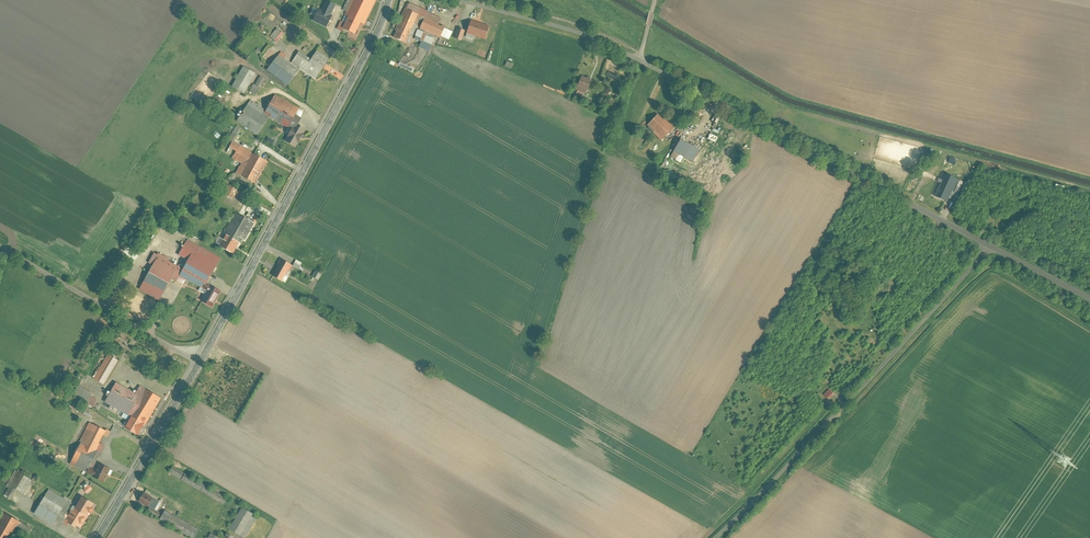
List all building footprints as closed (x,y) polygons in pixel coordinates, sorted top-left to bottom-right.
[(345,15),(346,15),(349,17),(360,23),(364,24),(376,0),(348,0),(342,10),(346,12),(345,15)] [(319,10),(313,20),(327,27),(332,16),(330,15),(335,5),(326,1),(321,11),(319,10)] [(408,2),(396,28),(398,29),(410,34),(415,23),(417,24),(418,24),(420,21),(423,22),(420,28),(444,39),(449,28),(442,25),(441,26),(438,25),(441,18),(428,12),(428,11),(408,2)] [(354,34),(360,23),(349,17),(346,24),(343,29),(354,34)] [(471,21),(466,37),(475,40),(476,36),(485,39),(489,27),(471,21)] [(343,29),(346,24),(342,22),(341,22),(337,29),(342,32),(343,29)] [(417,24),(415,23),(410,34),(405,43),(409,44),(411,39),(410,39),(417,24)] [(271,36),(278,42),(286,33),(278,28),(271,36)] [(405,43),(410,34),(398,29),(394,37),(405,43)] [(458,29),(454,38),(461,40),(465,31),(458,29)] [(418,30),(414,39),(422,43),(419,48),(429,52),(435,39),(426,36),(427,34),(418,30)] [(299,52),(291,63),(315,79),(329,59),(317,51),(311,60),(299,52)] [(281,52),(267,70),(287,86),(299,71),(284,58),(286,56),(281,52)] [(400,63),(398,67),(412,73),(414,69),(400,63)] [(231,87),(243,94),(255,74),(243,67),(231,87)] [(253,84),(249,91),(256,95),(260,87),(259,87),(264,79),(260,76),(255,85),(253,84)] [(581,77),(576,89),(578,90),(583,92),(585,93),(591,80),(590,80),(591,79),(587,77),(586,78),(581,77)] [(250,101),(237,121),(258,134),(269,117),(288,129),(285,133),(289,136),(285,141),(294,146),(304,130),(297,125),(305,112),(276,94),(265,111),(250,101)] [(677,127),(662,112),(649,124),(665,140),(677,127)] [(232,142),(241,128),(236,125),(228,140),(232,142)] [(707,139),(715,143),(717,137),(709,134),(707,139)] [(745,144),(751,135),(748,134),(742,142),(745,144)] [(270,137),(267,141),(275,145),(277,141),(270,137)] [(701,149),(684,139),(676,153),(693,162),(701,149)] [(229,148),(237,152),(240,146),(232,142),(229,148)] [(241,164),(236,173),(254,183),(257,178),(259,179),(268,162),(240,146),(237,152),(233,159),(241,164)] [(959,180),(942,172),(938,183),(939,183),(934,196),(947,202),(952,191),(954,192),(959,180)] [(244,195),(229,186),(225,194),(232,198),(235,194),(242,199),(244,195)] [(224,234),(226,235),(239,243),(240,243),(242,239),(244,240),(254,223),(252,222),(247,219),(236,213),(224,234)] [(220,246),(220,247),(233,254),(239,243),(226,235),(224,240),(220,246)] [(220,246),(224,240),(218,237),(215,242),(220,246)] [(201,287),(204,288),(206,284),(210,278),(221,258),(188,240),(179,255),(188,261),(184,268),(179,265),(178,266),(155,253),(149,263),(153,265),(139,289),(159,300),(171,279),(183,286),(187,279),(201,287)] [(279,266),(273,276),(281,281),(286,274),(289,276),(291,272),(289,271),(292,265),(281,259),(278,265),(279,266)] [(296,260),(293,266),(300,270),(301,269),(303,271),(304,268),(300,266),(302,263),(296,260)] [(315,271),(312,277),(318,281),(322,274),(315,271)] [(210,278),(206,284),(212,287),(215,281),(210,278)] [(201,301),(211,307),(220,291),(212,287),(206,284),(204,288),(208,290),(205,295),(201,301)] [(205,295),(208,290),(204,288),(201,287),(198,291),(205,295)] [(107,354),(93,378),(104,384),(118,360),(107,354)] [(116,384),(106,402),(110,405),(108,408),(113,411),(115,407),(124,413),(132,417),(145,425),(147,421),(148,422),(161,398),(140,386),(135,395),(116,384)] [(93,394),(78,385),(72,395),(87,403),(91,396),(93,394)] [(832,393),(827,389),(822,394),(827,399),(832,393)] [(91,396),(87,403),(94,407),(98,400),(91,396)] [(129,421),(132,417),(124,413),(121,417),(129,421)] [(145,425),(132,417),(129,421),(125,428),(139,435),(145,425)] [(81,442),(70,464),(83,471),(82,474),(85,475),(87,473),(89,468),(98,452),(96,451),(99,444),(99,443),(103,434),(108,437),(111,431),(107,429),(106,430),(90,422),(80,442),(81,442)] [(39,448),(43,441),(37,437),(33,444),(39,448)] [(93,477),(103,482),(109,469),(100,464),(96,472),(89,468),(87,473),(94,476),(93,477)] [(173,467),(169,473),(224,505),(227,499),(173,467)] [(18,472),(4,495),(10,499),(16,490),(24,495),(33,481),(18,472)] [(66,519),(68,520),(75,508),(71,506),(72,504),(67,501),(68,499),(64,497),(63,499),(48,490),(34,513),(53,525),(56,519),(64,523),(66,519)] [(144,493),(139,501),(150,507),(154,510),(159,502),(144,493)] [(90,513),(91,512),(93,510),(92,508),(91,507),(93,504),(82,497),(75,508),(68,520),(70,521),(68,523),(75,527),(77,525),(80,527),(88,515),(87,514),(88,512),(90,513)] [(154,510),(150,507),(148,511),(158,517),(157,519),(160,520),(163,515),(154,510)] [(244,537),(245,537),(256,519),(251,517),(253,514),(242,508),(230,527),(228,526),(227,528),(244,537)] [(160,520),(191,537),(194,537),(199,530),(165,511),(163,515),(160,520)] [(18,531),(28,537),(32,529),(22,524),(23,523),(3,512),(0,518),(0,537),(14,537),(18,531)]
